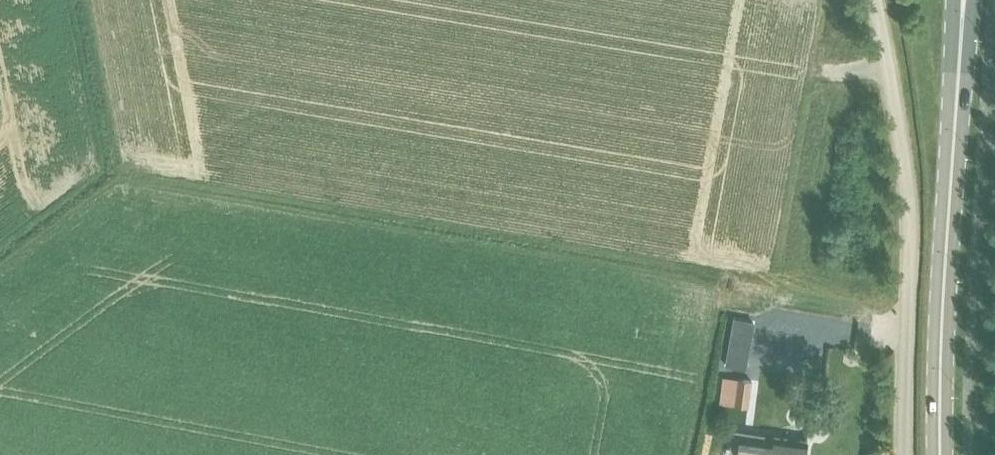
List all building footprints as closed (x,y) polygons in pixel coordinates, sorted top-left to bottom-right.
[(724,332),(749,335),(751,321),(726,318),(724,332)] [(750,344),(730,341),(725,364),(746,368),(750,344)] [(738,378),(734,404),(749,406),(752,380),(738,378)] [(742,454),(807,454),(808,441),(773,437),(773,438),(772,447),(754,445),(744,444),(742,454)]
